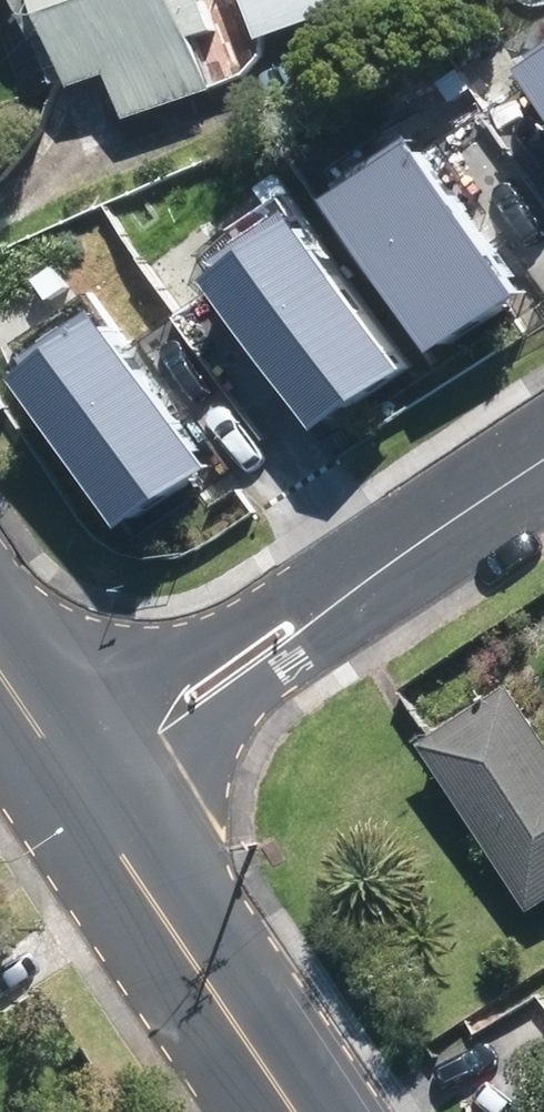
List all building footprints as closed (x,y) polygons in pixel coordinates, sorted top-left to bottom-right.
[(89,82),(124,71),(139,115),(216,90),(199,37),(219,30),(209,0),(62,0),(89,82)] [(274,40),(399,0),(261,0),(274,40)] [(456,74),(543,215),(543,23),(542,20),(456,74)] [(378,121),(291,175),(390,333),(476,280),(378,121)] [(249,206),(162,259),(260,417),(347,364),(249,206)] [(120,292),(34,345),(132,504),(219,450),(120,292)] [(439,748),(543,907),(543,723),(524,693),(439,748)]
